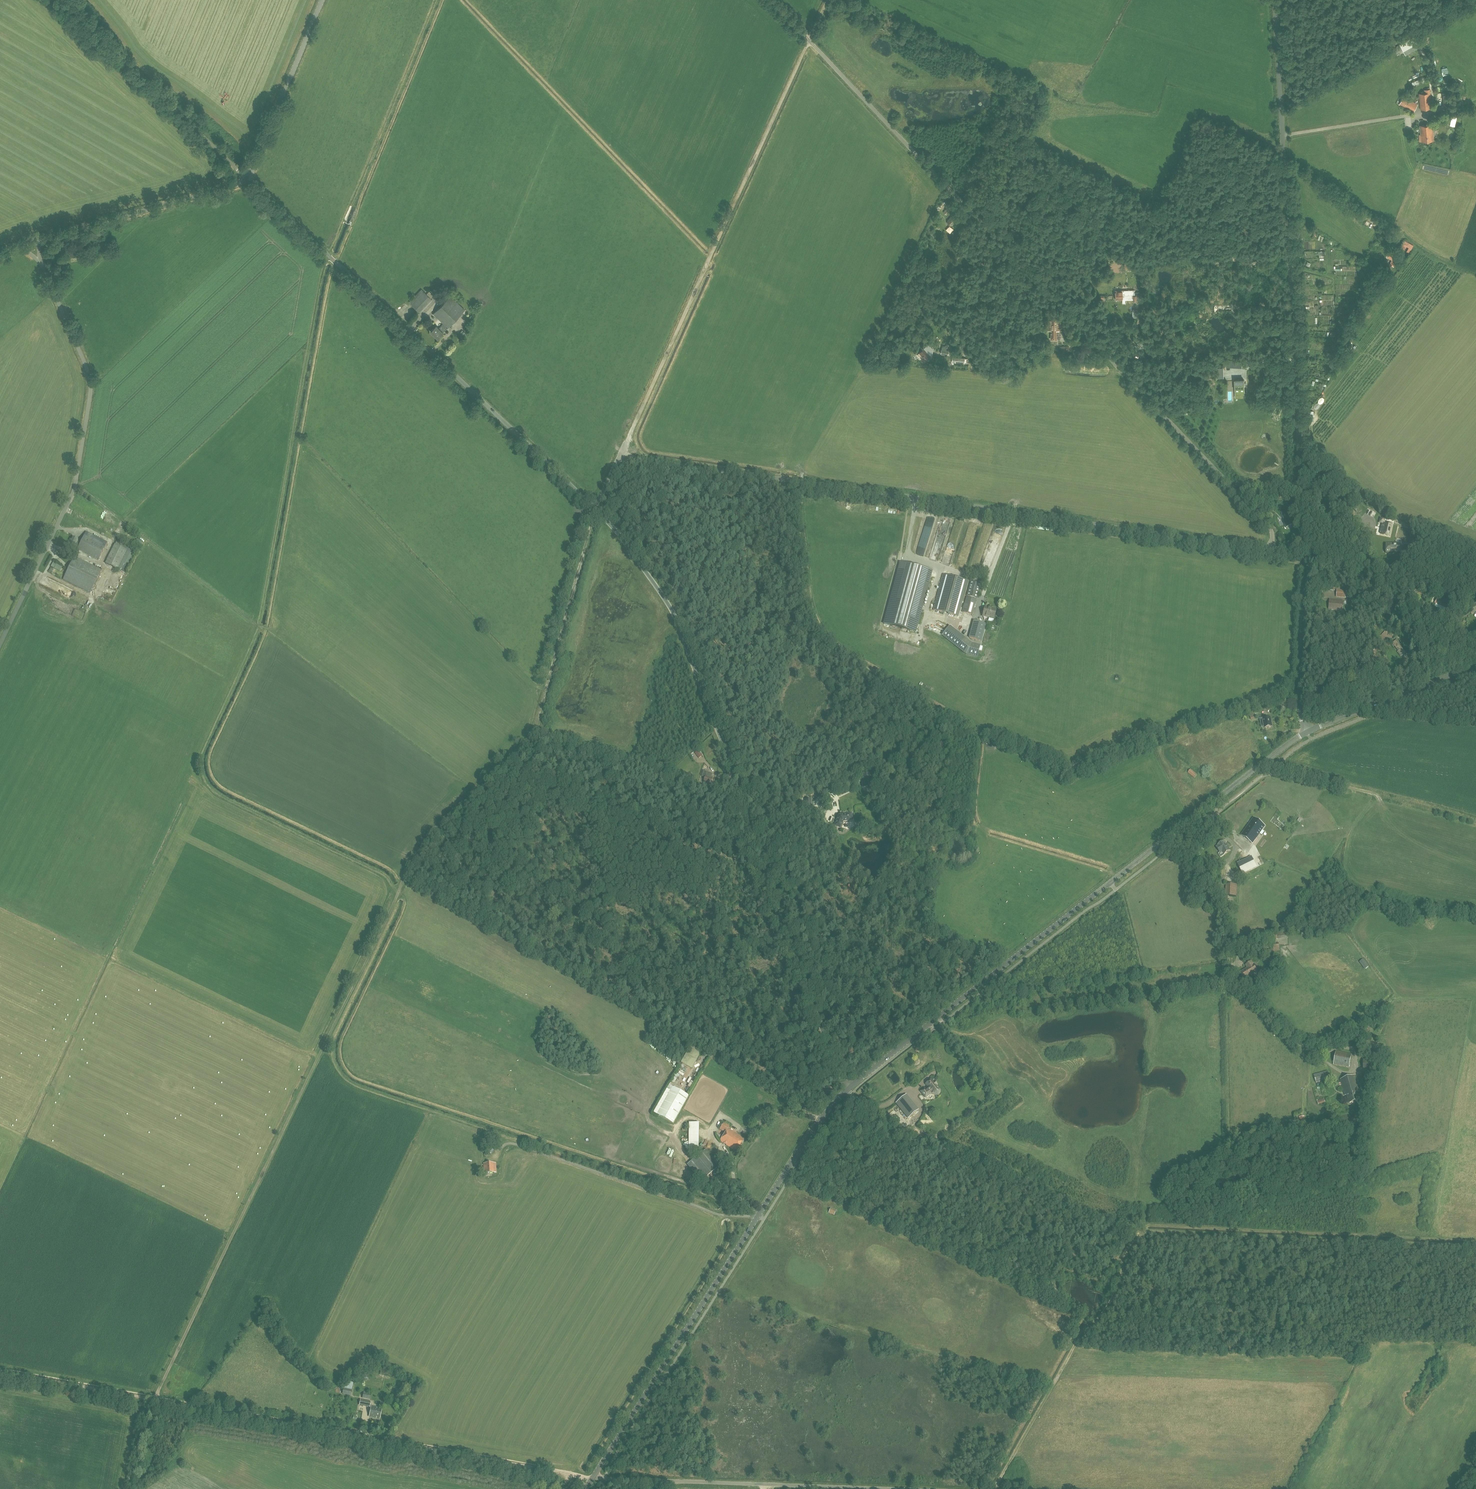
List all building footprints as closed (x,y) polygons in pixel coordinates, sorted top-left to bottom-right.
[(1401,44),(1405,52),(1420,45),(1416,37),(1401,44)] [(1414,86),(1427,81),(1425,78),(1412,82),(1414,86)] [(1411,88),(1410,92),(1410,91),(1407,98),(1413,100),(1415,94),(1415,93),(1416,90),(1411,88)] [(1430,92),(1424,93),(1419,93),(1421,109),(1432,108),(1430,92)] [(1418,104),(1410,100),(1404,97),(1399,105),(1406,108),(1405,108),(1413,113),(1418,104)] [(1421,135),(1419,136),(1420,141),(1434,140),(1433,124),(1420,125),(1421,135)] [(954,215),(952,216),(948,220),(948,223),(950,225),(952,225),(957,220),(956,217),(954,215)] [(1411,243),(1404,239),(1400,247),(1405,250),(1407,246),(1409,247),(1407,250),(1406,251),(1409,253),(1414,245),(1411,244),(1411,243)] [(71,257),(80,254),(78,244),(68,247),(71,257)] [(1400,256),(1390,250),(1386,257),(1392,260),(1390,264),(1394,267),(1400,256)] [(420,312),(432,299),(422,289),(409,302),(420,312)] [(1026,293),(1022,292),(1022,298),(1026,298),(1026,300),(1030,301),(1030,295),(1025,295),(1026,293)] [(443,332),(465,310),(451,296),(434,314),(443,323),(439,328),(437,326),(431,332),(438,339),(444,333),(443,332)] [(1046,320),(1046,323),(1046,327),(1051,327),(1051,330),(1052,330),(1051,339),(1056,339),(1057,330),(1062,330),(1062,323),(1057,323),(1057,318),(1051,318),(1051,320),(1046,320)] [(918,351),(915,353),(921,360),(929,354),(928,353),(932,349),(927,343),(918,351)] [(1235,390),(1236,390),(1237,390),(1237,394),(1244,393),(1244,380),(1235,380),(1235,385),(1235,390)] [(1287,510),(1287,511),(1279,513),(1278,512),(1282,527),(1283,527),(1282,526),(1290,523),(1291,524),(1287,510)] [(1383,535),(1389,536),(1392,524),(1386,523),(1383,535)] [(86,532),(81,542),(78,540),(73,538),(69,545),(74,548),(75,547),(78,549),(99,559),(107,542),(86,532)] [(142,542),(137,539),(133,546),(138,549),(142,542)] [(105,563),(117,569),(127,550),(130,552),(132,548),(122,544),(116,541),(115,544),(105,563)] [(1386,545),(1386,552),(1386,553),(1400,553),(1400,544),(1386,544),(1386,545)] [(945,554),(942,562),(946,563),(945,564),(950,566),(953,557),(945,554)] [(90,593),(102,570),(75,556),(68,570),(63,579),(90,593)] [(884,624),(915,632),(932,571),(901,563),(884,624)] [(934,609),(958,616),(968,580),(943,574),(934,609)] [(977,598),(981,584),(971,581),(967,596),(977,598)] [(1336,597),(1345,598),(1345,597),(1348,597),(1348,591),(1346,591),(1346,590),(1337,590),(1336,597)] [(967,597),(963,612),(973,615),(977,600),(967,597)] [(1437,604),(1446,608),(1448,609),(1450,604),(1448,604),(1437,599),(1435,603),(1437,604)] [(1329,609),(1342,610),(1342,601),(1330,600),(1329,609)] [(984,606),(984,607),(984,609),(982,608),(981,612),(982,612),(981,615),(992,618),(994,609),(984,606)] [(986,624),(984,623),(974,620),(969,638),(982,641),(986,624)] [(942,636),(957,648),(966,655),(976,660),(980,647),(972,643),(950,625),(942,636)] [(1388,632),(1383,637),(1387,642),(1391,639),(1388,636),(1389,634),(1388,632)] [(1402,655),(1405,653),(1396,641),(1392,643),(1402,655)] [(1256,718),(1253,710),(1247,712),(1248,715),(1247,716),(1248,719),(1250,718),(1251,720),(1256,718)] [(1260,719),(1261,722),(1264,722),(1265,727),(1265,728),(1272,727),(1270,717),(1267,718),(1267,717),(1264,718),(1260,719)] [(1191,770),(1189,772),(1195,778),(1197,775),(1191,770)] [(863,787),(866,787),(871,787),(870,773),(862,774),(863,786),(863,787)] [(712,778),(706,776),(705,778),(703,782),(710,784),(712,778)] [(837,819),(835,823),(835,825),(834,826),(837,827),(841,828),(842,825),(842,824),(841,824),(841,822),(842,821),(843,821),(849,820),(849,821),(853,820),(852,813),(842,815),(838,816),(837,819)] [(1241,835),(1252,843),(1265,826),(1254,818),(1241,835)] [(1219,851),(1220,852),(1222,851),(1224,854),(1230,850),(1224,841),(1218,845),(1219,845),(1216,847),(1217,848),(1217,849),(1218,851),(1219,851)] [(1251,856),(1238,863),(1243,874),(1257,867),(1251,856)] [(1237,885),(1226,884),(1226,896),(1236,897),(1237,885)] [(1271,932),(1267,932),(1269,942),(1272,942),(1271,939),(1276,938),(1276,939),(1278,939),(1277,931),(1271,932)] [(1278,932),(1278,939),(1287,938),(1287,931),(1278,932)] [(1269,952),(1270,955),(1274,954),(1274,952),(1280,951),(1278,943),(1272,944),(1273,948),(1268,950),(1269,952)] [(1241,972),(1245,978),(1257,971),(1251,962),(1246,965),(1248,968),(1241,972)] [(696,1063),(703,1049),(699,1048),(698,1050),(696,1048),(697,1046),(693,1044),(687,1056),(691,1058),(690,1060),(696,1063)] [(1349,1068),(1352,1054),(1336,1051),(1333,1065),(1349,1068)] [(673,1065),(677,1059),(672,1056),(668,1061),(673,1065)] [(1363,1058),(1363,1067),(1363,1070),(1376,1070),(1377,1070),(1377,1057),(1363,1058)] [(1313,1075),(1315,1082),(1330,1078),(1328,1071),(1313,1075)] [(672,1079),(676,1081),(680,1075),(676,1072),(672,1079)] [(1354,1075),(1340,1078),(1344,1095),(1348,1094),(1350,1102),(1360,1100),(1358,1092),(1359,1091),(1354,1075)] [(934,1094),(935,1094),(936,1094),(937,1094),(938,1094),(939,1093),(940,1092),(940,1091),(940,1090),(937,1085),(935,1081),(934,1082),(932,1079),(926,1084),(928,1087),(925,1089),(925,1088),(921,1091),(926,1097),(930,1094),(928,1092),(930,1090),(934,1094)] [(689,1095),(673,1087),(657,1114),(673,1123),(689,1095)] [(897,1104),(908,1118),(918,1110),(906,1096),(897,1104)] [(699,1122),(689,1122),(689,1155),(699,1155),(699,1122)] [(737,1151),(744,1140),(740,1137),(741,1137),(728,1129),(730,1126),(724,1123),(720,1129),(726,1133),(720,1141),(733,1149),(733,1148),(737,1151)] [(500,1143),(495,1140),(487,1151),(491,1154),(494,1150),(495,1150),(500,1143)] [(721,1165),(706,1148),(688,1164),(701,1181),(721,1165)] [(484,1173),(496,1172),(496,1163),(484,1163),(484,1173)] [(392,1372),(381,1370),(380,1374),(390,1376),(393,1376),(404,1383),(406,1380),(392,1372)] [(354,1383),(368,1379),(366,1373),(352,1377),(354,1383)] [(350,1396),(354,1383),(345,1381),(342,1394),(350,1396)] [(370,1407),(371,1401),(360,1399),(359,1405),(370,1407)] [(379,1418),(381,1409),(371,1407),(370,1416),(379,1418)]
